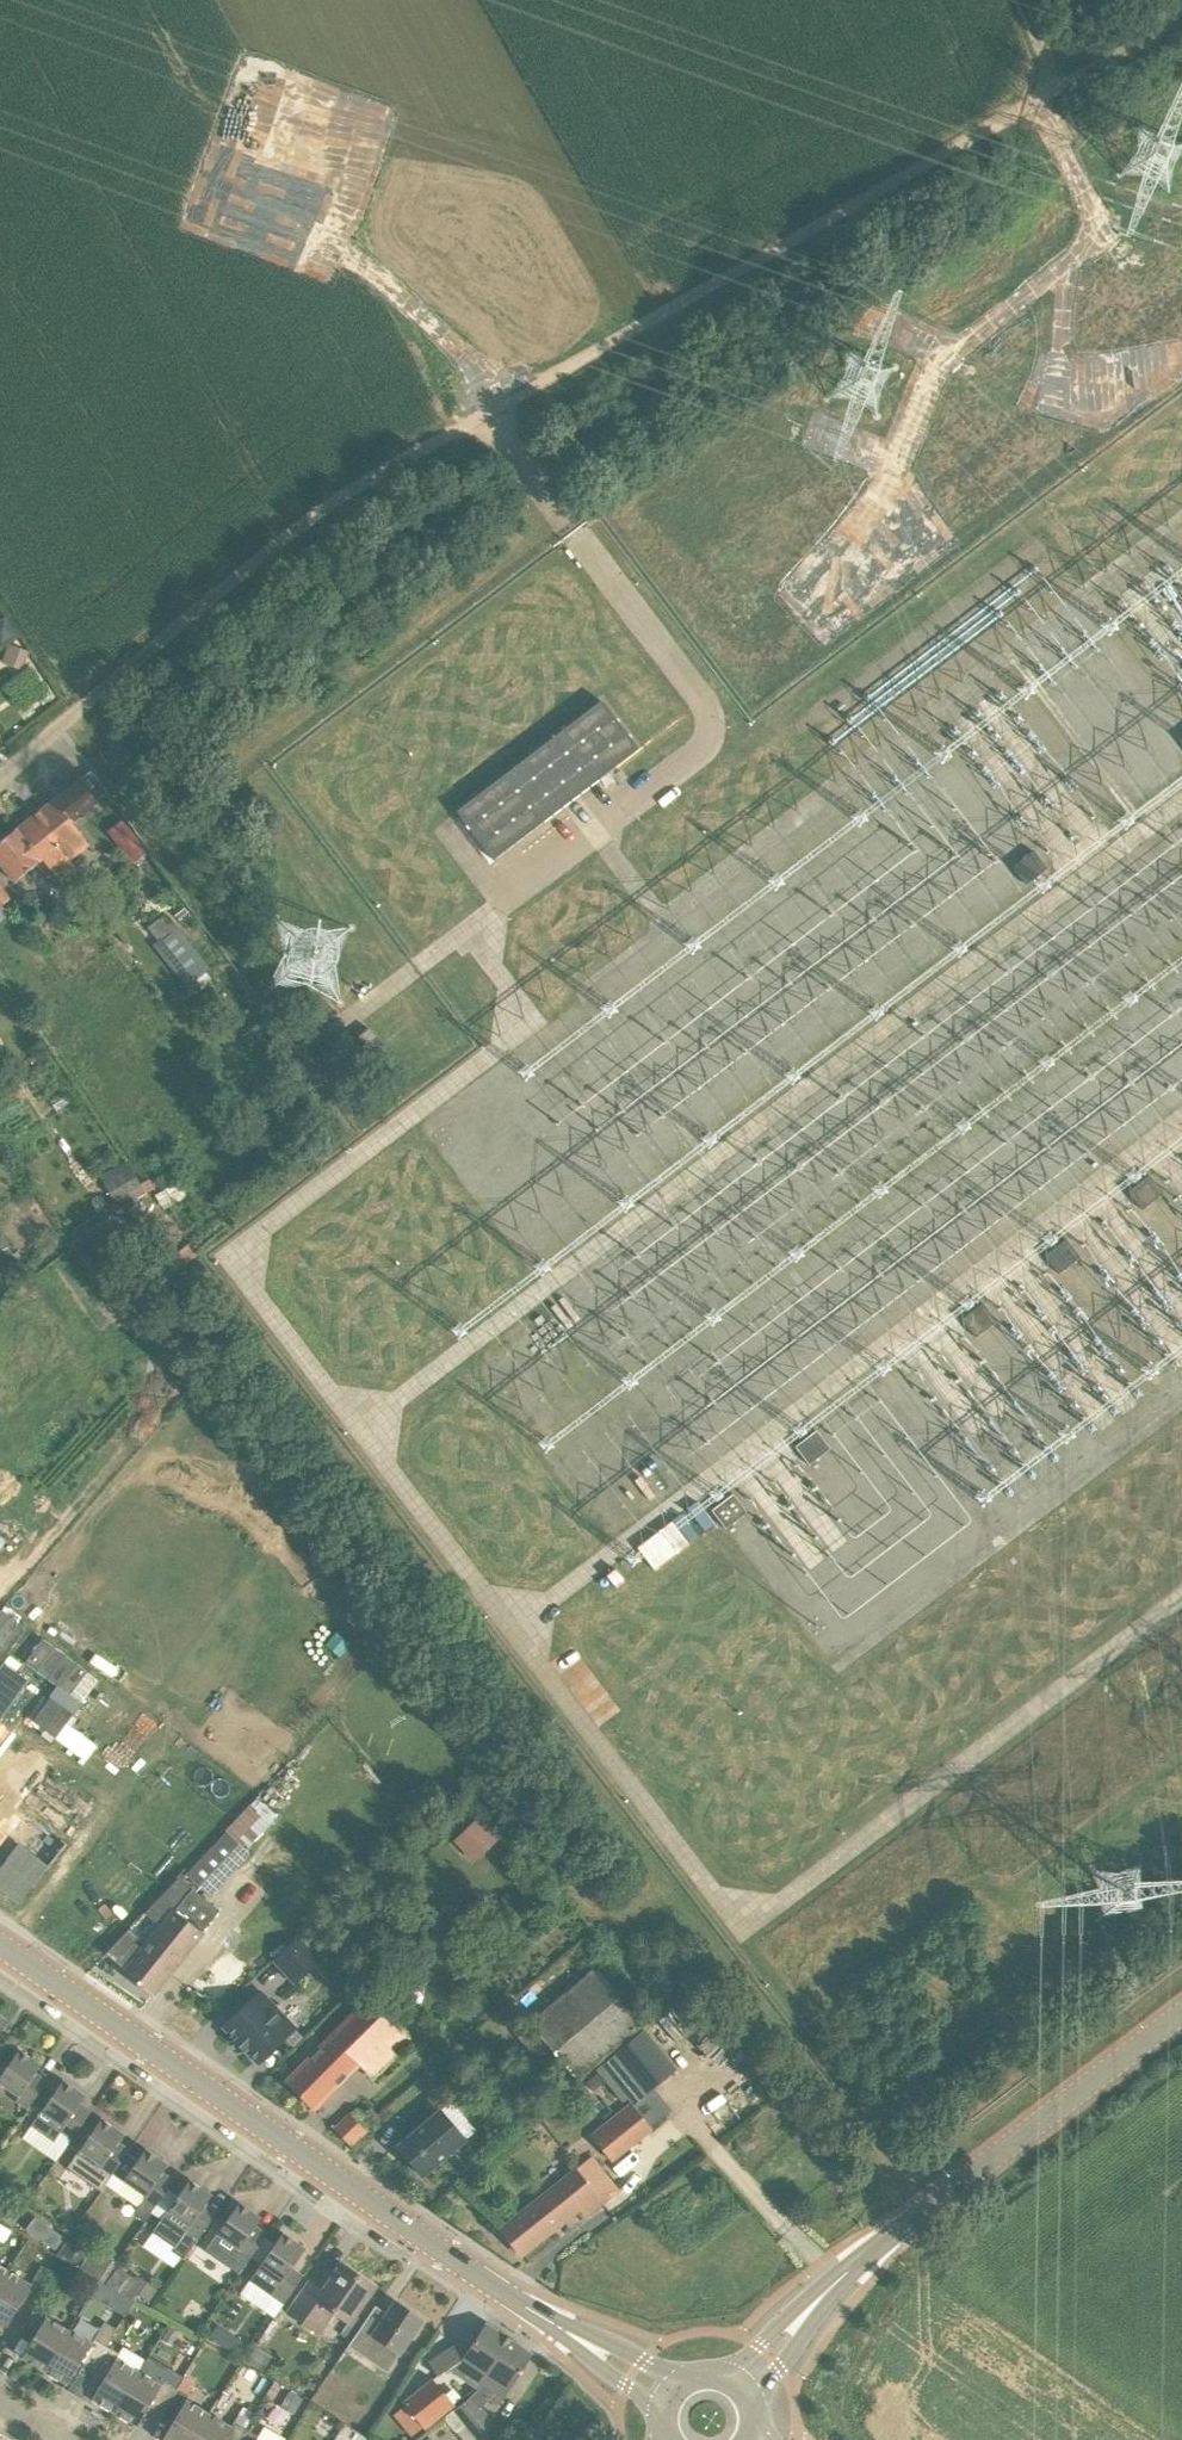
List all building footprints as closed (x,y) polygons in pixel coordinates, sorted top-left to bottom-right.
[(1,647),(18,635),(6,618),(0,622),(0,646),(1,647)] [(11,645),(5,661),(21,667),(27,651),(11,645)] [(495,861),(569,804),(640,750),(602,701),(458,812),(495,861)] [(98,803),(95,799),(80,780),(54,800),(31,818),(67,864),(67,863),(89,846),(72,824),(98,803)] [(67,863),(67,864),(31,818),(0,843),(0,863),(15,882),(37,865),(45,876),(51,871),(61,883),(74,873),(67,863)] [(108,831),(134,863),(148,853),(122,819),(108,831)] [(1013,867),(1027,885),(1048,869),(1034,851),(1013,867)] [(0,885),(0,923),(11,914),(3,905),(11,898),(0,885)] [(183,905),(182,904),(173,910),(174,911),(179,919),(188,913),(183,905)] [(147,928),(158,943),(177,928),(165,914),(147,928)] [(153,947),(187,988),(188,987),(203,975),(211,968),(194,948),(177,928),(158,943),(153,947)] [(131,1159),(102,1174),(119,1206),(148,1191),(131,1159)] [(95,1228),(101,1240),(117,1231),(110,1219),(95,1228)] [(190,1244),(136,1288),(145,1299),(199,1255),(190,1244)] [(964,1321),(977,1338),(998,1321),(985,1304),(964,1321)] [(796,1447),(809,1465),(831,1449),(817,1431),(796,1447)] [(713,1511),(726,1529),(748,1513),(734,1495),(713,1511)] [(0,1611),(0,1664),(26,1630),(0,1611)] [(80,1827),(34,1790),(3,1829),(0,1827),(0,1889),(20,1904),(80,1827)] [(252,1806),(227,1832),(245,1849),(247,1851),(272,1825),(270,1822),(252,1806)] [(454,1841),(475,1863),(503,1837),(481,1814),(454,1841)] [(227,1832),(187,1874),(205,1891),(245,1849),(227,1832)] [(152,1995),(167,1976),(220,1911),(193,1889),(125,1972),(152,1995)] [(296,1983),(320,1960),(298,1937),(273,1960),(296,1983)] [(315,2109),(359,2064),(373,2079),(410,2041),(401,2032),(421,2012),(407,1998),(424,1981),(409,1966),(372,2003),(369,1999),(287,2082),(315,2109)] [(593,1969),(529,2023),(578,2081),(642,2027),(593,1969)] [(269,2015),(276,2008),(261,1992),(224,2026),(237,2039),(235,2041),(244,2051),(246,2049),(259,2063),(289,2035),(269,2015)] [(642,2088),(646,2093),(676,2069),(646,2032),(598,2072),(624,2103),(642,2088)] [(41,2065),(19,2049),(0,2077),(0,2083),(20,2097),(17,2102),(28,2109),(31,2105),(45,2085),(33,2077),(41,2065)] [(593,2091),(605,2082),(598,2073),(587,2082),(593,2091)] [(63,2080),(55,2092),(41,2112),(31,2126),(54,2142),(61,2132),(72,2139),(89,2115),(77,2107),(86,2096),(63,2080)] [(41,2112),(55,2092),(45,2085),(31,2105),(41,2112)] [(631,2105),(593,2136),(613,2160),(651,2130),(631,2105)] [(422,2176),(466,2139),(441,2110),(398,2147),(422,2176)] [(352,2146),(367,2131),(350,2114),(335,2129),(352,2146)] [(105,2184),(127,2154),(116,2146),(124,2134),(102,2118),(79,2151),(68,2167),(100,2191),(105,2184)] [(151,2213),(171,2184),(160,2176),(168,2165),(146,2149),(137,2161),(116,2191),(139,2207),(134,2214),(145,2222),(151,2213)] [(127,2154),(105,2184),(116,2191),(137,2161),(127,2154)] [(592,2158),(501,2229),(522,2255),(580,2209),(586,2217),(618,2191),(592,2158)] [(184,2259),(215,2215),(204,2207),(212,2195),(190,2180),(182,2192),(162,2220),(153,2232),(156,2234),(175,2247),(172,2251),(184,2259)] [(162,2220),(182,2192),(171,2184),(151,2213),(162,2220)] [(12,2225),(23,2209),(17,2202),(6,2199),(0,2204),(0,2218),(12,2225)] [(243,2268),(265,2238),(253,2230),(261,2218),(239,2202),(217,2234),(238,2248),(231,2259),(243,2268)] [(64,2237),(52,2228),(44,2240),(56,2249),(64,2237)] [(283,2305),(290,2295),(303,2276),(292,2268),(305,2248),(283,2233),(251,2279),(273,2295),(272,2297),(283,2305)] [(91,2250),(75,2239),(73,2238),(62,2255),(80,2266),(91,2250)] [(99,2279),(102,2281),(116,2260),(95,2247),(81,2267),(99,2279)] [(0,2265),(0,2287),(9,2271),(0,2265)] [(355,2314),(373,2287),(342,2265),(322,2294),(309,2285),(289,2314),(320,2336),(341,2307),(353,2316),(355,2314)] [(42,2284),(49,2269),(42,2266),(35,2280),(42,2284)] [(49,2288),(56,2273),(49,2269),(42,2284),(49,2288)] [(21,2277),(9,2271),(0,2287),(0,2321),(8,2326),(32,2284),(21,2277)] [(134,2301),(138,2295),(128,2288),(133,2281),(121,2273),(110,2286),(119,2291),(134,2301)] [(135,2278),(133,2281),(128,2288),(138,2295),(150,2303),(159,2290),(138,2274),(135,2278)] [(134,2301),(119,2291),(110,2306),(125,2315),(134,2301)] [(376,2306),(348,2346),(379,2367),(391,2348),(400,2354),(422,2320),(396,2302),(388,2314),(376,2306)] [(45,2370),(70,2329),(47,2316),(49,2312),(38,2303),(22,2330),(34,2337),(22,2357),(45,2370)] [(349,2339),(363,2320),(355,2314),(353,2316),(341,2334),(349,2339)] [(449,2369),(477,2389),(511,2338),(488,2323),(464,2358),(456,2344),(429,2362),(438,2376),(449,2369)] [(170,2324),(162,2339),(173,2345),(181,2330),(170,2324)] [(220,2344),(228,2331),(218,2324),(210,2337),(220,2344)] [(92,2371),(108,2344),(97,2336),(93,2342),(70,2329),(45,2370),(68,2384),(80,2364),(92,2371)] [(532,2352),(511,2338),(477,2389),(480,2390),(446,2417),(458,2432),(459,2431),(466,2439),(485,2439),(498,2430),(480,2407),(489,2397),(499,2404),(501,2402),(500,2402),(532,2352)] [(115,2412),(138,2372),(117,2357),(121,2352),(108,2344),(92,2371),(104,2379),(92,2399),(115,2412)] [(268,2353),(258,2346),(248,2361),(263,2370),(270,2359),(273,2355),(268,2353)] [(195,2383),(198,2385),(213,2359),(203,2353),(189,2379),(186,2377),(179,2386),(178,2386),(162,2413),(174,2420),(162,2439),(193,2439),(210,2411),(187,2398),(195,2383)] [(162,2413),(178,2386),(166,2379),(159,2384),(138,2372),(115,2412),(138,2426),(150,2406),(162,2413)] [(403,2401),(427,2429),(456,2406),(432,2377),(403,2401)] [(284,2402),(297,2410),(304,2398),(291,2390),(284,2402)] [(246,2428),(234,2421),(232,2424),(210,2411),(193,2439),(239,2439),(246,2428)] [(288,2439),(266,2426),(260,2436),(246,2428),(239,2439),(287,2439),(288,2439)]
